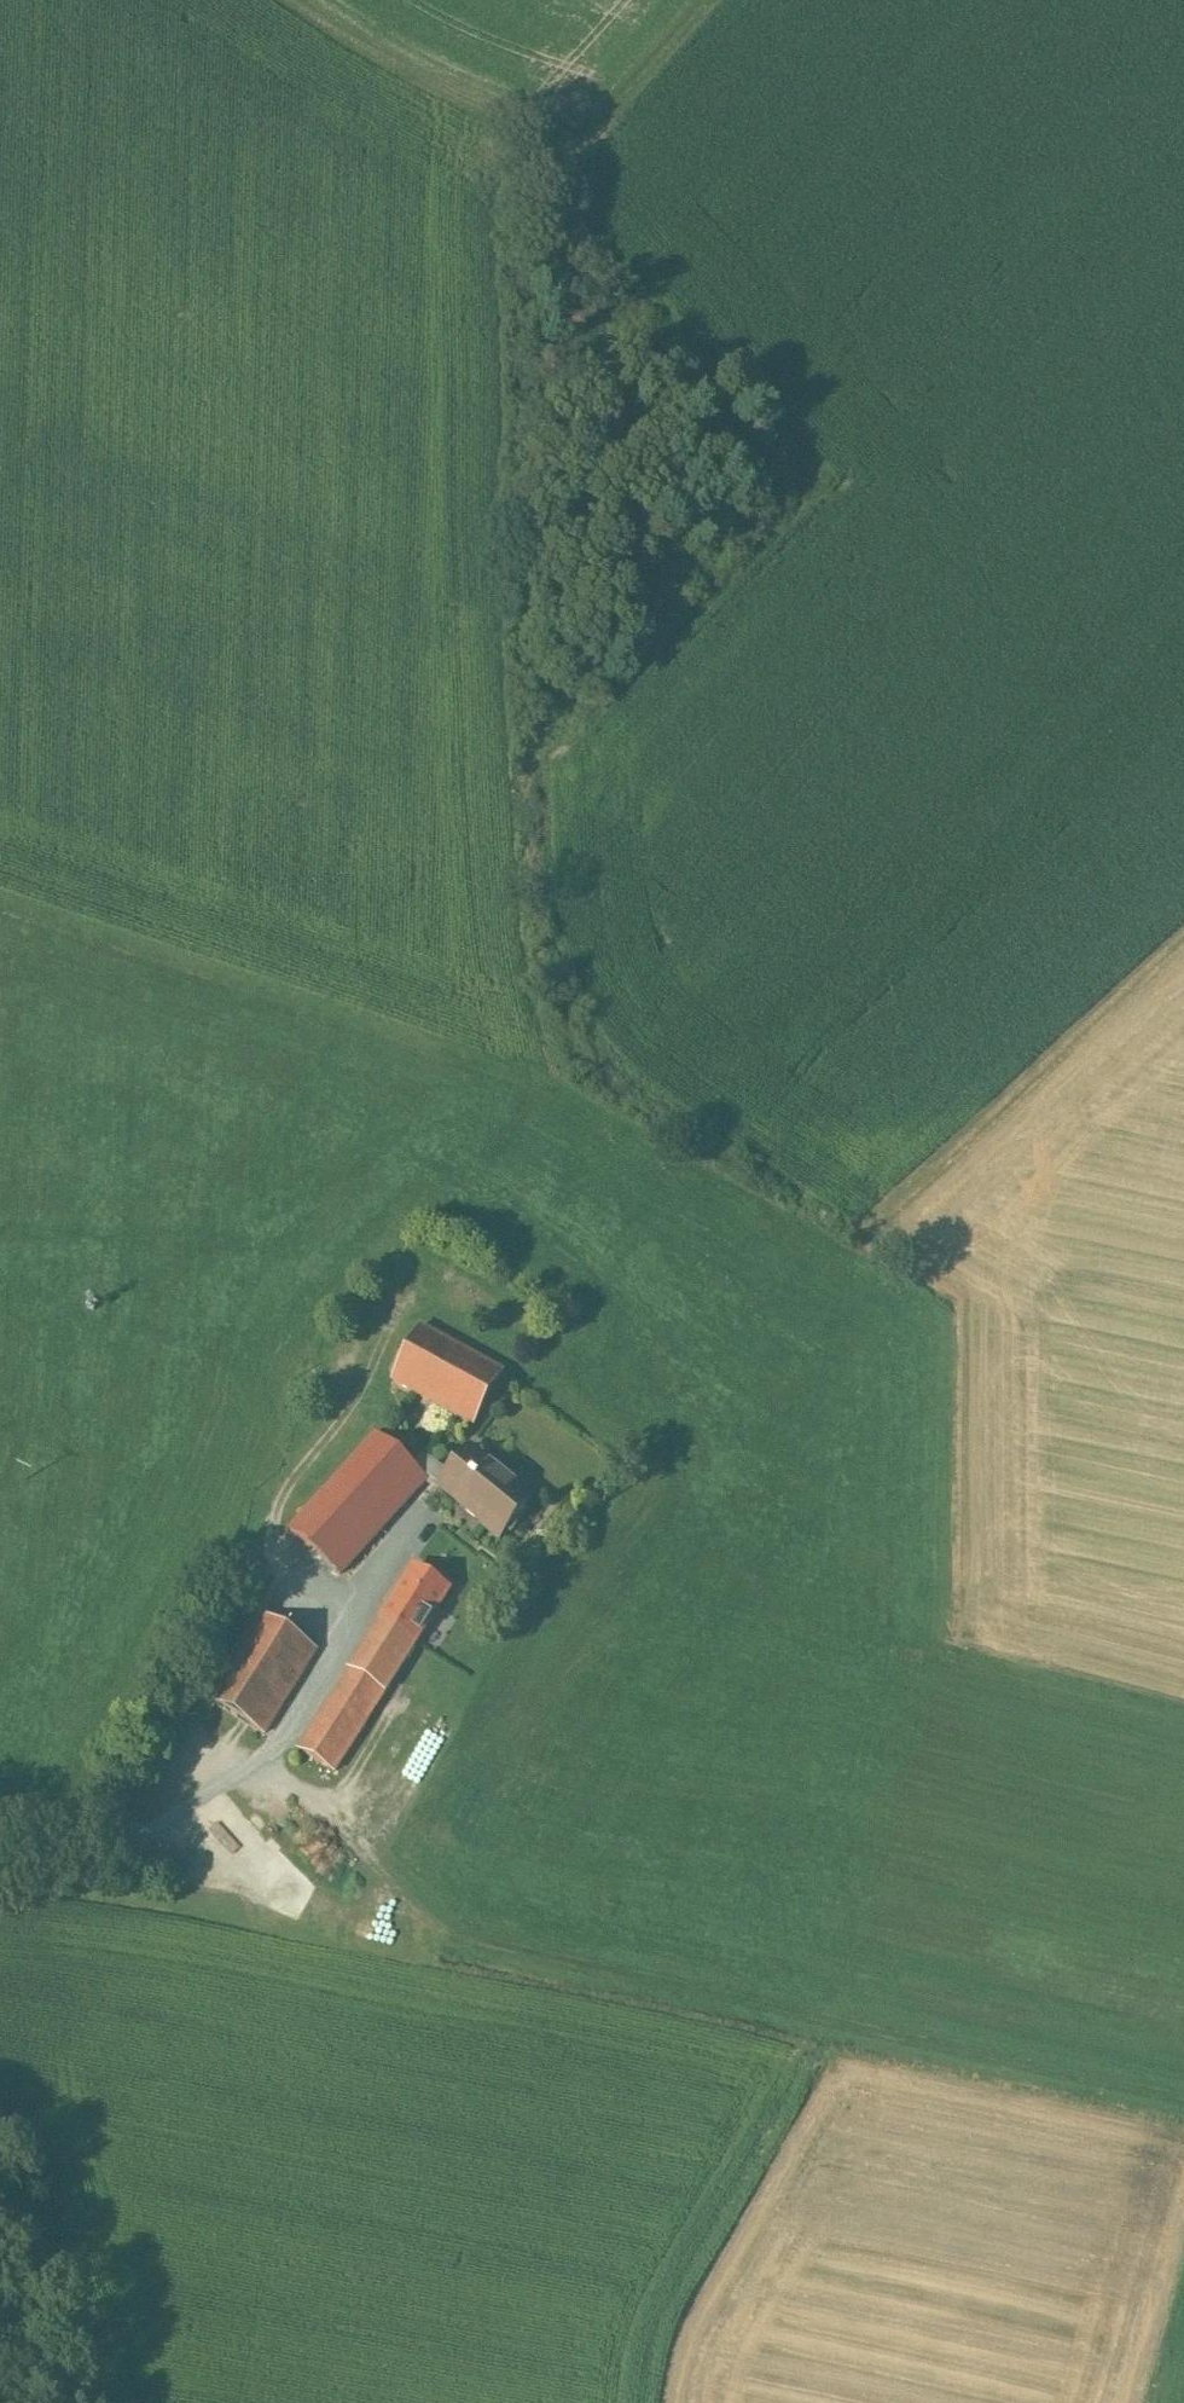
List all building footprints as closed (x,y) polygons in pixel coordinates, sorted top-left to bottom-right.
[(503,1372),(420,1326),(393,1380),(474,1425),(503,1372)] [(376,1434),(290,1529),(340,1573),(426,1479),(424,1477),(412,1466),(376,1434)] [(533,1499),(469,1448),(448,1473),(439,1484),(439,1485),(484,1522),(482,1525),(500,1540),(533,1499)] [(448,1473),(424,1454),(412,1466),(424,1477),(426,1474),(439,1484),(448,1473)] [(413,1566),(348,1669),(385,1692),(450,1589),(413,1566)] [(316,1649),(260,1612),(208,1697),(264,1734),(316,1649)] [(348,1669),(298,1748),(334,1772),(385,1692),(348,1669)]
